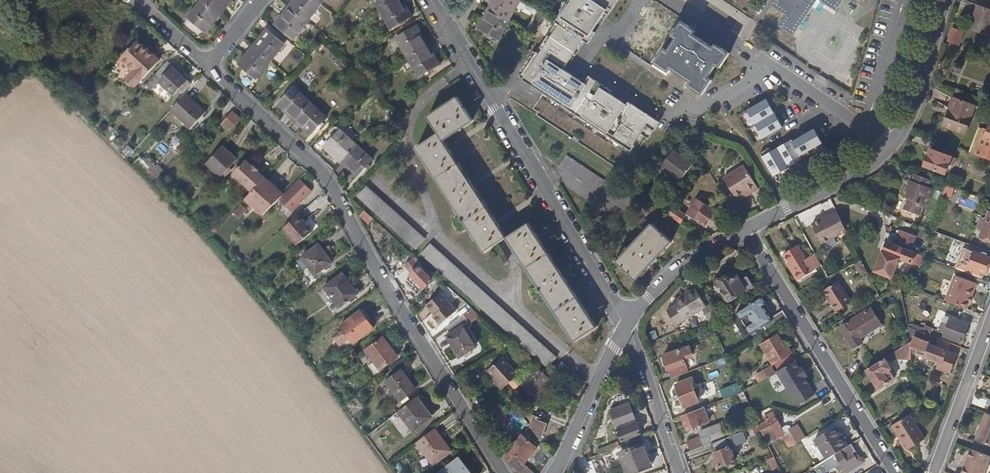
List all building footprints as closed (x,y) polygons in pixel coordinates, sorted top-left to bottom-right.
[(208,32),(215,25),(212,22),(220,13),(228,4),(231,6),(236,0),(204,0),(190,17),(208,32)] [(277,23),(296,38),(327,0),(302,0),(294,8),(286,19),(283,16),(277,23)] [(292,6),(294,8),(302,0),(296,0),(292,6)] [(405,11),(399,0),(376,0),(393,28),(413,16),(409,8),(405,11)] [(409,8),(404,0),(399,0),(405,11),(409,8)] [(479,28),(501,40),(521,0),(499,0),(493,10),(487,22),(484,20),(479,28)] [(490,9),(493,10),(499,0),(494,0),(490,9)] [(629,7),(618,0),(571,0),(518,81),(548,100),(563,111),(591,129),(611,99),(582,80),(629,7)] [(773,7),(787,17),(779,28),(795,38),(814,9),(819,1),(823,4),(838,14),(847,0),(777,0),(773,7)] [(819,1),(814,9),(818,11),(823,4),(819,1)] [(654,2),(644,17),(624,46),(669,75),(673,69),(693,81),(690,85),(705,95),(714,81),(710,78),(718,66),(722,69),(732,54),(723,48),(721,52),(715,48),(696,36),(690,31),(692,28),(654,2)] [(220,13),(223,15),(231,6),(228,4),(220,13)] [(292,6),(283,16),(286,19),(294,8),(292,6)] [(987,37),(989,30),(989,10),(981,7),(977,6),(968,30),(987,37)] [(591,129),(563,111),(560,115),(593,137),(616,102),(622,106),(595,146),(556,121),(553,125),(597,154),(644,80),(674,100),(677,95),(643,73),(624,102),(589,78),(612,44),(700,102),(705,95),(690,85),(693,81),(673,69),(669,75),(624,46),(644,17),(640,14),(620,43),(615,39),(634,10),(629,7),(582,80),(611,99),(591,129)] [(490,9),(484,20),(487,22),(493,10),(490,9)] [(212,22),(215,25),(223,15),(220,13),(212,22)] [(420,35),(423,33),(419,26),(399,38),(421,76),(441,64),(436,56),(433,58),(427,47),(420,35)] [(961,44),(965,29),(952,26),(948,40),(961,44)] [(240,63),(258,78),(286,44),(269,29),(262,37),(266,40),(258,49),(250,59),(246,56),(240,63)] [(430,45),(423,33),(420,35),(427,47),(430,45)] [(262,37),(254,46),(258,49),(266,40),(262,37)] [(126,80),(134,87),(141,80),(142,81),(159,62),(137,42),(120,60),(133,72),(126,80)] [(436,56),(430,45),(427,47),(433,58),(436,56)] [(254,46),(246,56),(250,59),(258,49),(254,46)] [(158,82),(153,86),(167,99),(173,93),(177,97),(189,83),(180,75),(183,72),(174,64),(171,68),(166,64),(153,78),(158,82)] [(153,78),(141,91),(145,95),(153,86),(158,82),(153,78)] [(644,80),(597,154),(626,173),(674,100),(644,80)] [(308,126),(305,129),(312,134),(328,116),(296,87),(279,105),(286,112),(289,109),(298,117),(308,126)] [(747,108),(763,138),(783,127),(768,97),(747,108)] [(430,117),(440,133),(418,148),(486,251),(508,236),(445,141),(474,121),(459,98),(430,117)] [(181,99),(167,115),(187,134),(201,118),(181,99)] [(229,101),(243,114),(245,112),(231,99),(229,101)] [(949,110),(943,126),(963,135),(974,107),(952,99),(948,109),(949,110)] [(563,111),(548,100),(538,115),(553,125),(556,121),(560,115),(563,111)] [(229,101),(226,104),(233,110),(222,122),(230,130),(242,118),(241,117),(243,114),(229,101)] [(286,112),(296,120),(298,117),(289,109),(286,112)] [(296,120),(305,129),(308,126),(298,117),(296,120)] [(989,161),(989,160),(989,124),(984,138),(987,139),(980,157),(989,161)] [(818,128),(761,152),(770,173),(826,149),(818,128)] [(326,147),(332,153),(335,151),(344,159),(354,168),(351,171),(358,177),(374,159),(342,129),(326,147)] [(226,144),(211,161),(225,174),(240,157),(226,144)] [(269,154),(260,145),(242,166),(249,172),(253,168),(254,169),(269,154)] [(931,146),(924,162),(945,170),(952,154),(931,146)] [(661,166),(680,180),(692,163),(673,149),(661,166)] [(335,151),(332,153),(342,162),(344,159),(335,151)] [(149,171),(156,177),(160,172),(142,155),(134,164),(145,175),(149,171)] [(568,155),(560,167),(629,213),(637,201),(568,155)] [(344,159),(342,162),(351,171),(354,168),(344,159)] [(724,177),(736,198),(742,194),(744,197),(759,188),(744,164),(724,177)] [(916,170),(913,178),(915,178),(913,184),(908,182),(904,193),(908,195),(904,205),(920,212),(924,202),(925,203),(932,185),(929,184),(932,177),(916,170)] [(267,175),(265,178),(277,188),(279,186),(267,175)] [(287,192),(296,200),(311,183),(304,175),(287,192)] [(277,188),(265,178),(249,196),(267,213),(280,199),(282,197),(284,195),(277,188)] [(697,197),(701,192),(690,184),(687,189),(697,197)] [(361,196),(419,249),(428,238),(371,185),(361,196)] [(284,195),(282,197),(290,206),(296,200),(287,192),(284,195)] [(697,197),(687,210),(706,224),(716,210),(713,208),(717,203),(701,192),(697,197)] [(282,197),(280,199),(281,200),(277,204),(278,205),(277,207),(279,209),(262,226),(268,232),(280,220),(281,222),(285,217),(284,216),(292,208),(290,206),(282,197)] [(669,213),(681,221),(686,214),(674,206),(669,213)] [(884,212),(876,209),(878,229),(886,228),(884,212)] [(822,243),(846,230),(837,211),(812,224),(822,243)] [(989,211),(987,219),(982,217),(978,227),(983,228),(980,237),(989,241),(989,212),(989,211)] [(301,213),(285,228),(298,243),(314,228),(301,213)] [(375,229),(379,224),(372,217),(368,222),(375,229)] [(908,229),(911,222),(903,219),(900,226),(908,229)] [(530,222),(508,236),(576,341),(598,326),(530,222)] [(652,222),(617,260),(636,279),(672,240),(652,222)] [(900,229),(894,245),(910,251),(916,236),(900,229)] [(874,272),(891,278),(899,258),(912,263),(913,261),(915,262),(918,254),(910,251),(894,245),(887,242),(886,242),(874,272)] [(433,243),(424,253),(548,365),(556,356),(433,243)] [(798,244),(784,253),(799,279),(813,270),(798,244)] [(296,260),(310,278),(327,265),(314,247),(296,260)] [(989,259),(989,252),(976,247),(971,258),(967,257),(966,260),(970,262),(968,266),(985,273),(987,266),(989,267),(989,264),(989,259)] [(426,289),(437,277),(415,257),(405,268),(412,275),(411,276),(426,289)] [(861,260),(856,263),(861,274),(867,271),(861,260)] [(720,282),(725,289),(723,290),(731,301),(740,295),(739,294),(746,289),(738,275),(730,280),(729,278),(728,278),(725,274),(719,278),(721,281),(720,282)] [(954,274),(945,299),(966,308),(969,302),(971,296),(976,283),(954,274)] [(319,291),(328,303),(346,288),(343,283),(338,277),(319,291)] [(824,289),(832,303),(837,310),(852,301),(839,280),(824,289)] [(706,307),(713,303),(701,285),(694,290),(706,307)] [(355,295),(349,286),(346,288),(352,296),(355,295)] [(346,288),(328,303),(334,310),(352,296),(346,288)] [(706,307),(694,290),(674,303),(676,307),(667,313),(676,327),(702,310),(709,321),(711,321),(720,315),(713,303),(706,307)] [(455,311),(440,293),(427,304),(435,315),(433,317),(440,325),(455,311)] [(748,307),(744,300),(738,304),(742,311),(748,307)] [(758,315),(754,308),(746,313),(747,315),(744,317),(750,325),(753,324),(754,326),(763,320),(759,314),(758,315)] [(341,325),(353,342),(374,326),(361,309),(341,325)] [(871,309),(850,322),(859,339),(881,325),(871,309)] [(455,331),(465,326),(470,323),(465,316),(451,326),(455,331)] [(943,336),(960,343),(967,325),(950,318),(943,336)] [(859,339),(850,322),(848,324),(844,326),(841,328),(853,349),(862,343),(859,339)] [(451,334),(455,331),(451,326),(447,328),(451,334)] [(455,331),(471,350),(478,346),(465,326),(455,331)] [(924,326),(921,333),(929,335),(932,329),(924,326)] [(911,346),(911,353),(938,363),(937,367),(945,370),(951,354),(929,346),(932,337),(929,335),(921,333),(914,330),(907,327),(908,332),(909,337),(914,339),(911,346)] [(455,331),(451,334),(448,336),(461,356),(471,350),(455,331)] [(367,348),(368,350),(385,337),(383,335),(367,348)] [(762,345),(774,364),(791,353),(787,345),(785,347),(777,335),(762,345)] [(385,337),(368,350),(376,359),(370,364),(376,372),(398,355),(385,337)] [(903,347),(904,360),(911,360),(911,358),(911,353),(911,346),(910,342),(903,347)] [(670,370),(672,377),(690,371),(684,355),(691,352),(689,347),(665,355),(666,360),(665,360),(668,369),(670,370)] [(945,370),(937,367),(936,369),(949,374),(956,356),(951,354),(945,370)] [(884,358),(866,369),(878,389),(894,378),(889,370),(891,369),(884,358)] [(496,385),(503,391),(518,376),(501,359),(488,373),(489,374),(490,373),(492,376),(492,377),(494,380),(494,379),(498,383),(496,385)] [(795,361),(777,373),(792,397),(793,397),(799,405),(815,395),(809,387),(811,386),(805,378),(808,376),(802,368),(800,369),(795,361)] [(557,369),(564,376),(570,368),(563,362),(557,369)] [(534,396),(550,379),(536,366),(520,383),(534,396)] [(762,380),(775,371),(771,366),(758,374),(762,380)] [(387,380),(401,399),(416,387),(401,369),(387,380)] [(692,379),(677,385),(685,407),(700,402),(699,399),(704,397),(700,385),(695,387),(692,379)] [(722,390),(725,398),(739,392),(736,384),(722,390)] [(419,393),(401,408),(417,428),(433,415),(424,404),(427,402),(419,393)] [(577,403),(567,394),(562,400),(574,410),(577,403)] [(424,404),(433,415),(438,411),(429,400),(427,402),(424,404)] [(704,407),(683,415),(688,429),(709,421),(704,407)] [(766,422),(760,426),(769,445),(781,437),(788,448),(805,437),(797,425),(792,429),(789,430),(790,431),(785,435),(782,428),(774,412),(764,418),(766,422)] [(902,436),(899,438),(907,449),(925,438),(910,413),(894,423),(902,436)] [(615,422),(622,441),(641,433),(633,414),(615,422)] [(975,441),(989,447),(989,415),(985,414),(980,426),(981,426),(979,431),(978,431),(975,441)] [(533,420),(531,427),(535,429),(534,431),(542,439),(547,425),(533,420)] [(891,425),(899,438),(902,436),(894,423),(891,425)] [(704,433),(707,442),(728,434),(724,425),(704,433)] [(420,440),(437,461),(454,448),(437,426),(420,440)] [(787,426),(782,428),(785,435),(790,431),(789,430),(792,429),(790,426),(787,426)] [(842,440),(844,439),(836,426),(833,427),(842,440)] [(835,454),(848,446),(844,439),(842,440),(833,427),(815,438),(827,459),(835,454)] [(522,462),(536,447),(523,434),(504,454),(516,472),(534,472),(522,462)] [(687,441),(691,451),(704,446),(700,436),(687,441)] [(726,437),(712,443),(717,457),(716,457),(719,467),(736,460),(732,450),(726,437)] [(622,452),(621,452),(629,472),(631,472),(652,465),(645,443),(622,452)] [(860,458),(851,444),(848,446),(835,454),(841,464),(844,468),(847,466),(857,460),(860,458)] [(620,446),(613,448),(608,451),(599,454),(600,456),(591,460),(597,472),(607,472),(602,460),(621,452),(622,452),(620,446)] [(961,472),(985,472),(989,460),(989,457),(970,450),(966,460),(968,460),(966,464),(965,464),(961,472)] [(435,472),(436,472),(452,472),(458,468),(462,472),(476,472),(460,453),(435,472)] [(831,469),(841,464),(835,454),(827,459),(819,464),(821,468),(828,464),(831,469)] [(857,460),(847,466),(849,470),(859,464),(857,460)]
